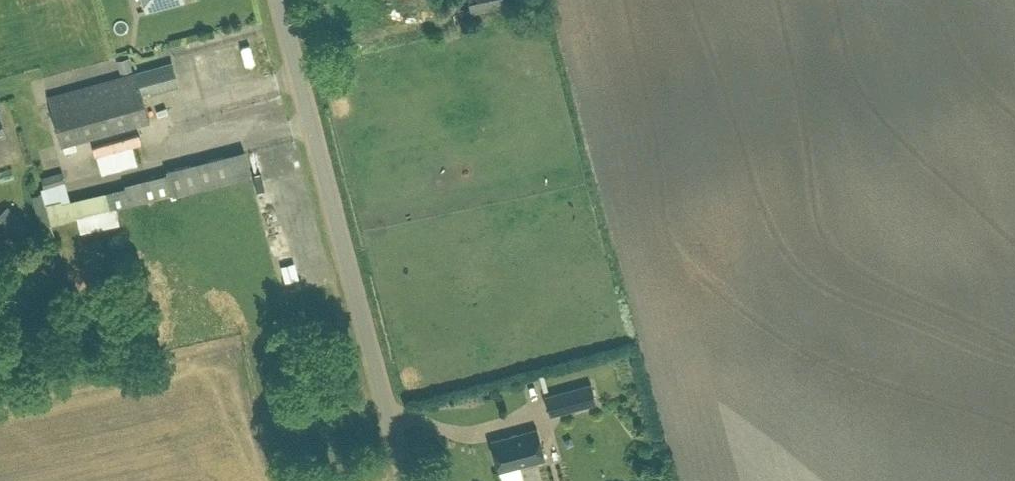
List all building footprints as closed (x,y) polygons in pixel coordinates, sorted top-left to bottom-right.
[(148,10),(185,0),(145,0),(148,10)] [(472,12),(512,3),(511,0),(470,0),(472,12)] [(118,63),(120,71),(132,68),(129,60),(118,63)] [(62,144),(150,119),(143,95),(178,86),(172,63),(137,72),(49,97),(62,144)] [(99,151),(103,168),(144,159),(140,142),(99,151)] [(169,175),(173,193),(174,195),(252,175),(246,149),(167,169),(169,175)] [(41,177),(44,186),(64,180),(62,171),(41,177)] [(66,219),(138,202),(173,193),(169,175),(133,184),(62,201),(47,204),(52,221),(66,219)] [(31,194),(40,226),(50,223),(41,191),(31,194)] [(19,238),(30,228),(9,205),(0,214),(0,218),(19,238)] [(293,267),(281,270),(284,280),(295,277),(293,267)] [(592,383),(546,395),(551,415),(597,403),(592,383)] [(501,471),(547,459),(539,429),(492,441),(501,471)]
